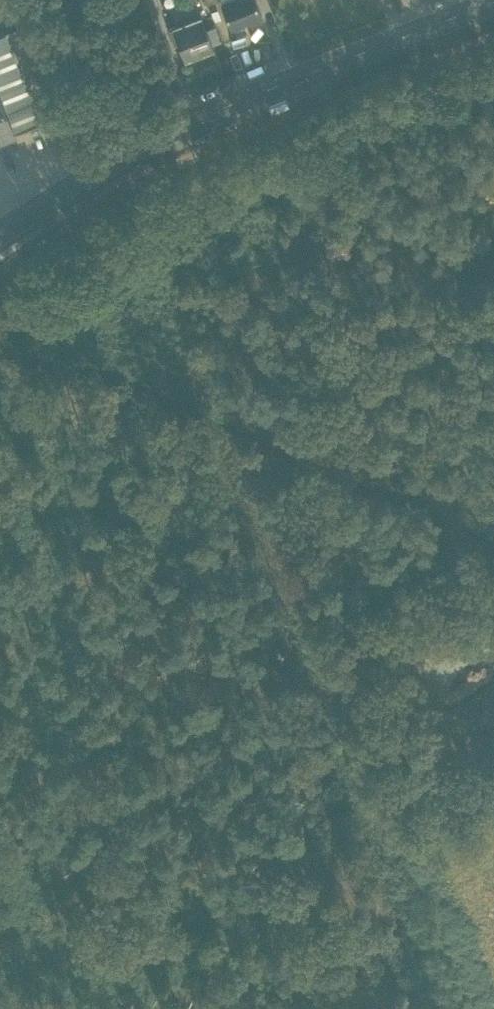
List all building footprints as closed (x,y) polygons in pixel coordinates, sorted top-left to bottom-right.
[(212,43),(195,0),(187,0),(170,6),(175,20),(167,24),(174,40),(179,39),(185,54),(212,43)] [(261,11),(256,0),(222,0),(231,23),(261,11)] [(40,120),(34,104),(55,95),(47,73),(43,74),(24,21),(0,31),(0,135),(40,120)]
